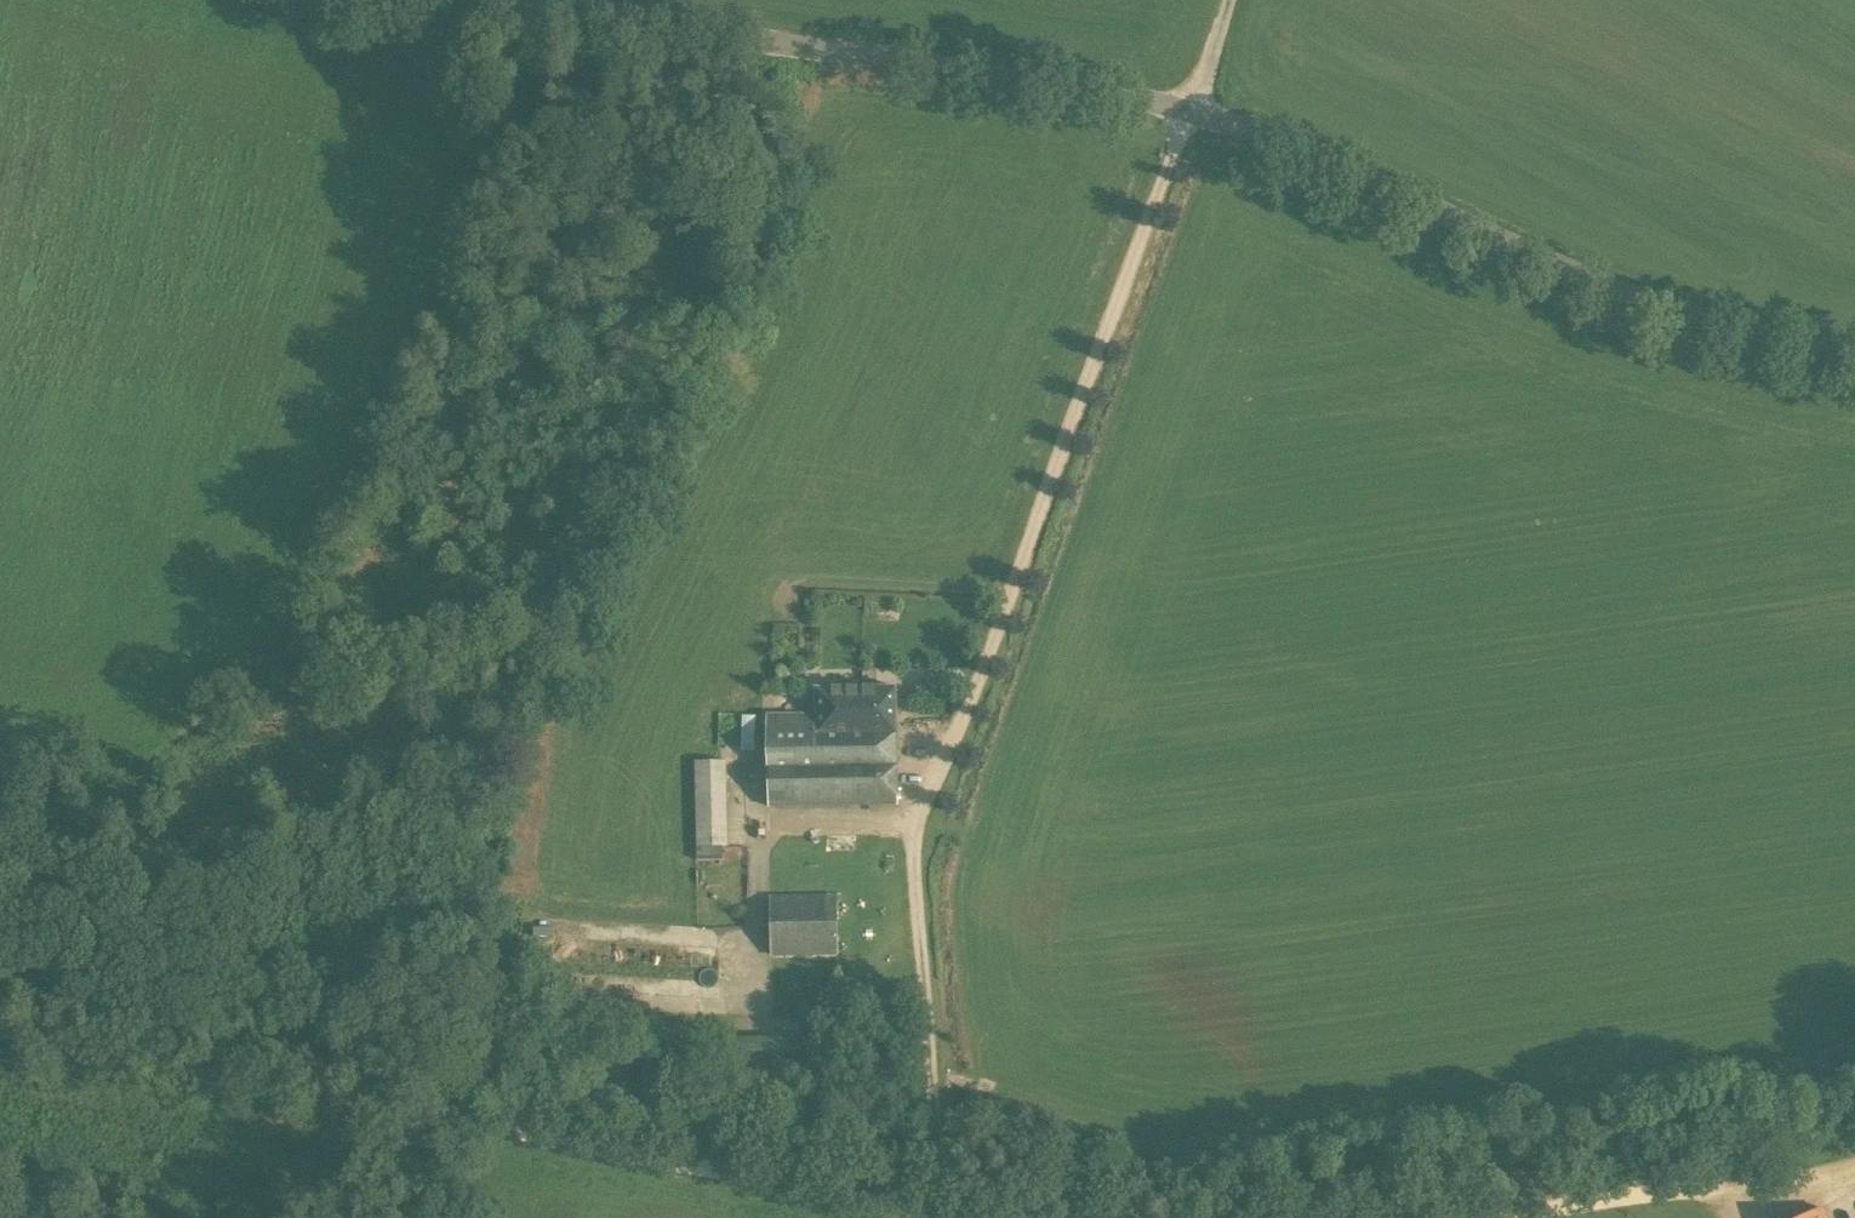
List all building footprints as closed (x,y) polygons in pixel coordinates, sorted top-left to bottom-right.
[(762,139),(761,149),(768,149),(769,140),(762,139)] [(895,688),(815,689),(815,714),(767,715),(768,807),(896,806),(895,688)] [(694,760),(696,860),(723,859),(723,847),(728,847),(726,760),(694,760)] [(837,895),(769,896),(770,957),(838,956),(837,895)] [(806,1035),(732,1037),(733,1082),(807,1079),(806,1035)] [(1801,1217),(1826,1217),(1821,1208),(1801,1217)]
